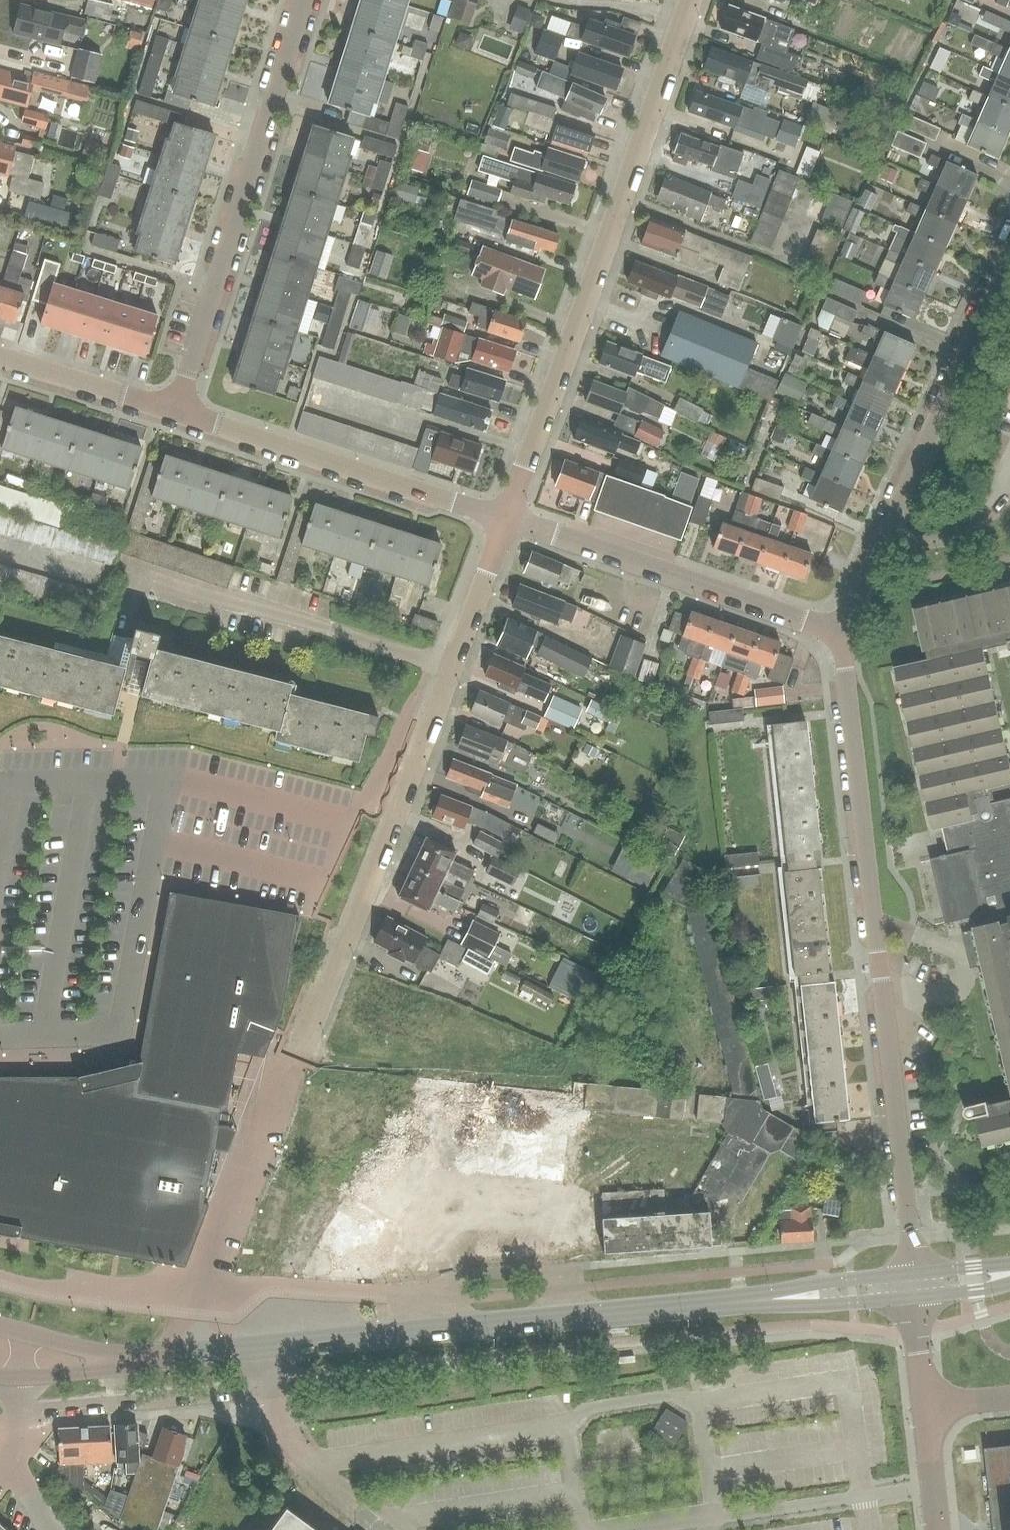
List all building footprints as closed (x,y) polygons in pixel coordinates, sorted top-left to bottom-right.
[(92,0),(89,0),(86,13),(124,22),(127,11),(120,9),(118,16),(112,14),(114,6),(92,0)] [(152,9),(155,0),(119,0),(152,9)] [(157,10),(168,14),(172,0),(160,0),(157,10)] [(190,28),(233,41),(243,9),(214,0),(199,0),(190,28)] [(243,9),(246,0),(214,0),(243,9)] [(352,29),(393,42),(405,5),(390,0),(361,0),(352,29)] [(436,14),(446,17),(451,1),(447,0),(441,0),(436,14)] [(15,34),(60,46),(67,17),(22,5),(15,34)] [(795,29),(777,23),(731,7),(723,29),(769,46),(773,35),(792,41),(795,29)] [(951,13),(947,23),(957,27),(961,17),(951,13)] [(534,14),(530,25),(540,29),(545,18),(534,14)] [(444,19),(434,16),(430,30),(440,33),(444,19)] [(571,23),(567,34),(581,39),(625,55),(625,53),(629,51),(631,45),(630,42),(632,34),(617,28),(619,24),(604,18),(602,23),(588,18),(585,28),(571,23)] [(1006,21),(1001,30),(1009,34),(1009,23),(1006,21)] [(941,23),(937,31),(942,33),(946,25),(942,23),(941,23)] [(190,28),(180,60),(222,74),(233,41),(190,28)] [(352,29),(340,66),(381,79),(393,42),(352,29)] [(537,56),(558,62),(566,36),(544,30),(537,56)] [(145,36),(133,32),(128,49),(140,52),(145,36)] [(1004,47),(976,35),(972,45),(1008,60),(1001,75),(1009,78),(1009,50),(1004,47)] [(156,36),(151,55),(165,58),(166,54),(173,56),(177,42),(156,36)] [(417,41),(415,50),(427,54),(430,45),(417,41)] [(427,54),(415,50),(405,47),(402,55),(424,62),(427,54)] [(804,96),(809,82),(714,48),(706,71),(720,76),(719,81),(736,86),(737,82),(767,93),(770,84),(804,96)] [(613,88),(621,67),(605,61),(607,57),(592,51),(590,56),(577,51),(569,72),(613,88)] [(81,52),(74,80),(96,86),(103,57),(81,52)] [(165,58),(151,55),(140,95),(153,98),(165,58)] [(934,58),(930,68),(940,73),(945,63),(934,58)] [(165,89),(161,100),(186,108),(189,99),(210,105),(215,89),(217,90),(222,74),(180,60),(175,76),(180,77),(175,93),(165,89)] [(516,74),(534,81),(539,70),(521,63),(516,74)] [(340,66),(329,104),(350,111),(346,123),(399,139),(409,107),(396,103),(390,123),(367,116),(371,103),(374,104),(381,79),(340,66)] [(1001,75),(985,67),(980,77),(997,84),(990,99),(1009,108),(1009,78),(1001,75)] [(68,82),(35,74),(34,79),(0,70),(0,99),(25,106),(30,88),(65,96),(68,82)] [(564,99),(560,108),(575,115),(577,112),(580,113),(580,115),(592,120),(595,112),(598,112),(604,96),(571,82),(571,83),(543,72),(536,88),(564,99)] [(68,82),(65,96),(87,101),(90,87),(68,82)] [(923,82),(918,94),(934,101),(939,89),(923,82)] [(754,108),(753,111),(744,108),(698,92),(691,113),(737,128),(737,127),(774,139),(779,123),(766,118),(768,113),(754,108)] [(976,93),(974,92),(970,100),(987,107),(980,122),(1009,135),(1009,108),(990,99),(976,93)] [(525,126),(552,135),(549,142),(585,154),(592,134),(556,122),(553,121),(557,108),(533,100),(525,126)] [(137,101),(133,113),(175,126),(171,140),(167,138),(162,154),(204,167),(209,150),(207,149),(211,134),(185,126),(188,117),(137,101)] [(840,113),(814,102),(807,121),(839,134),(843,126),(836,123),(840,113)] [(505,130),(513,110),(499,105),(492,126),(505,130)] [(50,115),(25,109),(21,124),(46,130),(50,115)] [(974,120),(964,115),(960,124),(976,131),(969,147),(999,160),(1009,136),(1009,135),(980,122),(974,120)] [(941,130),(910,116),(905,129),(936,142),(941,130)] [(785,119),(776,141),(793,148),(798,137),(803,140),(807,128),(785,119)] [(308,141),(303,156),(346,170),(350,154),(345,153),(350,136),(316,125),(311,142),(308,141)] [(483,151),(494,155),(497,146),(504,148),(509,134),(491,128),(486,142),(483,151)] [(128,129),(125,140),(136,143),(139,132),(128,129)] [(928,144),(899,132),(893,146),(922,159),(928,144)] [(677,154),(675,162),(687,166),(690,158),(714,167),(719,154),(721,149),(683,135),(676,154),(677,154)] [(397,146),(364,136),(360,148),(393,158),(397,146)] [(7,175),(13,177),(9,192),(41,199),(45,184),(29,180),(35,157),(13,151),(14,147),(0,144),(0,173),(7,175)] [(123,145),(119,156),(130,160),(134,148),(123,145)] [(714,167),(713,171),(736,179),(745,154),(722,146),(721,149),(719,154),(714,167)] [(576,180),(583,159),(548,148),(544,158),(540,156),(542,153),(533,150),(532,153),(515,147),(510,159),(536,169),(537,165),(541,166),(540,168),(576,180)] [(806,147),(801,160),(814,166),(819,152),(806,147)] [(162,154),(152,187),(194,199),(204,167),(162,154)] [(477,170),(513,182),(518,167),(481,155),(477,170)] [(303,156),(293,188),(335,202),(346,170),(303,156)] [(939,188),(968,201),(979,177),(933,157),(929,166),(945,174),(939,188)] [(385,182),(391,163),(379,159),(376,168),(373,178),(374,178),(385,182)] [(368,165),(365,176),(373,178),(376,168),(368,165)] [(573,184),(537,172),(519,166),(513,182),(509,192),(543,203),(545,196),(566,203),(573,184)] [(885,166),(880,178),(892,184),(897,171),(885,166)] [(775,180),(795,188),(799,178),(779,170),(775,180)] [(104,173),(97,195),(109,199),(116,177),(104,173)] [(370,187),(373,178),(365,176),(362,184),(370,187)] [(374,178),(371,187),(382,191),(385,182),(374,178)] [(726,199),(713,194),(673,178),(672,182),(667,180),(661,197),(666,198),(665,203),(675,207),(673,210),(703,221),(709,205),(722,210),(726,199)] [(791,198),(795,188),(775,180),(771,190),(791,198)] [(741,181),(736,197),(758,204),(763,189),(741,181)] [(968,201),(939,188),(923,181),(918,190),(935,198),(928,212),(957,225),(968,201)] [(398,182),(394,197),(414,203),(419,188),(398,182)] [(500,191),(471,182),(467,197),(496,206),(500,191)] [(152,187),(142,219),(184,232),(194,199),(152,187)] [(325,234),(335,202),(293,188),(283,221),(325,234)] [(771,190),(767,201),(787,209),(791,198),(771,190)] [(859,206),(870,211),(877,196),(866,191),(859,206)] [(374,193),(371,203),(378,206),(381,196),(374,193)] [(828,204),(848,212),(852,202),(832,194),(828,204)] [(454,221),(505,236),(504,240),(531,248),(532,245),(551,251),(556,233),(511,219),(510,219),(497,215),(498,210),(461,199),(454,221)] [(29,201),(24,215),(66,229),(71,214),(63,212),(48,207),(29,201)] [(767,201),(762,211),(783,219),(787,209),(767,201)] [(823,214),(844,222),(848,212),(828,204),(823,214)] [(957,225),(928,212),(912,205),(907,214),(924,222),(918,236),(947,249),(957,225)] [(855,234),(865,213),(852,207),(843,229),(855,234)] [(758,221),(779,229),(783,219),(762,211),(758,221)] [(840,232),(844,222),(823,214),(819,224),(840,232)] [(141,236),(137,252),(172,262),(177,247),(179,247),(184,232),(142,219),(137,235),(141,236)] [(754,258),(705,239),(685,231),(653,219),(643,246),(661,253),(659,256),(676,262),(696,270),(700,258),(726,267),(720,285),(742,293),(754,258)] [(332,236),(325,234),(283,221),(273,253),(315,266),(322,268),(332,236)] [(754,231),(775,239),(779,229),(758,221),(754,231)] [(353,243),(365,247),(372,226),(360,222),(353,243)] [(947,249),(918,236),(901,229),(901,230),(896,227),(893,233),(898,235),(890,252),(936,272),(947,249)] [(812,240),(833,248),(837,238),(816,229),(812,240)] [(771,249),(775,239),(754,231),(750,241),(771,249)] [(95,234),(91,246),(116,253),(119,241),(95,234)] [(808,251),(829,259),(833,248),(812,240),(808,251)] [(852,261),(858,246),(846,241),(840,256),(852,261)] [(364,252),(365,247),(353,243),(343,277),(360,282),(363,271),(359,269),(362,259),(367,261),(369,254),(364,252)] [(534,278),(538,268),(483,247),(472,275),(484,280),(481,286),(504,295),(507,287),(532,297),(538,280),(534,278)] [(803,262),(825,270),(829,259),(808,251),(803,262)] [(926,296),(936,272),(890,252),(887,261),(903,268),(896,283),(926,296)] [(273,253),(263,285),(305,298),(315,266),(273,253)] [(82,265),(84,257),(73,254),(71,261),(82,265)] [(32,301),(46,305),(40,324),(61,331),(74,290),(55,284),(61,264),(45,259),(32,301)] [(103,271),(105,263),(94,260),(91,267),(103,271)] [(672,298),(679,278),(637,262),(629,283),(643,289),(641,295),(658,301),(660,295),(671,299),(672,298)] [(820,281),(825,270),(803,262),(799,272),(820,281)] [(114,274),(116,267),(105,263),(103,271),(114,274)] [(21,271),(7,267),(1,286),(0,289),(0,317),(15,322),(26,286),(17,283),(21,271)] [(144,284),(146,277),(135,273),(132,280),(144,284)] [(362,283),(360,282),(343,277),(339,276),(335,289),(339,290),(333,308),(346,312),(351,294),(358,296),(362,283)] [(707,288),(708,286),(680,276),(679,278),(672,298),(699,308),(707,288)] [(876,285),(892,293),(885,308),(915,321),(926,296),(896,283),(880,276),(876,285)] [(155,288),(157,281),(146,277),(144,284),(155,288)] [(835,280),(830,292),(860,306),(866,293),(835,280)] [(263,285),(252,317),(295,331),(305,298),(263,285)] [(720,318),(729,296),(707,288),(699,308),(699,310),(720,318)] [(95,296),(74,290),(61,331),(82,337),(95,296)] [(116,303),(95,296),(82,337),(103,344),(116,303)] [(828,299),(823,311),(853,325),(859,312),(828,299)] [(350,329),(362,333),(370,306),(359,302),(350,329)] [(137,309),(116,303),(103,344),(124,350),(137,309)] [(477,326),(487,329),(486,331),(518,342),(525,319),(494,308),(493,309),(473,303),(469,313),(480,317),(477,326)] [(346,312),(333,308),(321,304),(318,314),(330,318),(321,347),(334,351),(346,312)] [(158,316),(137,309),(124,350),(145,357),(158,316)] [(680,312),(662,356),(739,388),(747,369),(757,344),(680,312)] [(463,333),(467,321),(445,314),(444,314),(441,325),(463,333)] [(252,317),(242,350),(284,363),(295,331),(252,317)] [(801,328),(781,320),(772,341),(792,350),(801,328)] [(514,349),(463,333),(441,325),(436,340),(432,338),(431,343),(425,341),(422,350),(453,361),(471,359),(506,371),(514,349)] [(875,357),(906,370),(917,346),(870,326),(869,328),(865,326),(862,333),(876,340),(874,343),(880,346),(875,357)] [(808,336),(801,352),(811,357),(818,341),(815,340),(818,332),(810,328),(806,336),(808,336)] [(347,333),(338,362),(346,365),(355,335),(347,333)] [(672,367),(669,366),(609,344),(601,365),(634,377),(636,372),(666,383),(672,367)] [(875,357),(874,356),(860,350),(859,351),(852,348),(847,361),(864,369),(867,364),(872,366),(865,381),(896,395),(906,370),(875,357)] [(240,366),(234,382),(269,393),(274,377),(279,379),(284,363),(242,350),(237,365),(240,366)] [(794,354),(786,371),(798,376),(805,359),(794,354)] [(319,380),(326,359),(319,357),(313,378),(319,380)] [(330,383),(337,363),(326,359),(319,380),(330,383)] [(348,366),(337,363),(330,383),(341,387),(348,366)] [(359,369),(348,366),(341,387),(352,390),(359,369)] [(496,400),(503,379),(467,367),(464,377),(452,373),(449,384),(496,400)] [(369,372),(359,369),(352,390),(362,394),(369,372)] [(440,377),(417,369),(412,383),(436,391),(440,377)] [(747,369),(739,388),(771,401),(779,382),(747,369)] [(380,376),(369,372),(362,394),(373,397),(380,376)] [(784,373),(779,383),(776,389),(799,399),(805,386),(799,383),(800,380),(784,373)] [(896,395),(865,381),(849,374),(845,384),(861,391),(855,405),(885,418),(896,395)] [(391,379),(380,376),(373,397),(384,401),(391,379)] [(395,403),(402,383),(391,379),(384,401),(395,404),(395,403)] [(629,388),(626,393),(595,381),(588,402),(621,415),(624,406),(647,415),(647,414),(658,419),(664,405),(629,388)] [(434,408),(432,413),(484,430),(491,410),(402,382),(402,383),(395,403),(428,413),(430,407),(434,408)] [(290,387),(287,398),(296,401),(299,390),(290,387)] [(703,409),(680,397),(673,409),(707,427),(713,416),(702,410),(703,409)] [(885,418),(855,405),(839,398),(835,407),(851,414),(844,428),(875,442),(885,418)] [(0,413),(0,458),(3,449),(32,459),(46,418),(13,408),(11,416),(0,412),(0,413)] [(316,417),(304,413),(298,432),(309,436),(316,417)] [(875,442),(844,428),(812,414),(808,424),(840,438),(833,453),(864,467),(875,442)] [(327,420),(316,417),(309,436),(321,440),(327,420)] [(46,418),(32,459),(64,470),(78,429),(46,418)] [(636,455),(640,444),(623,437),(622,435),(582,419),(575,439),(591,446),(590,449),(605,454),(606,451),(615,455),(618,448),(636,455)] [(339,424),(327,420),(321,440),(332,443),(339,424)] [(644,422),(636,438),(657,448),(665,433),(644,422)] [(332,443),(343,447),(350,428),(339,424),(332,443)] [(426,472),(430,458),(439,431),(427,427),(419,449),(413,468),(426,472)] [(775,427),(770,438),(782,444),(787,433),(775,427)] [(362,431),(350,428),(343,447),(355,451),(362,431)] [(78,429),(64,470),(97,480),(110,439),(78,429)] [(355,451),(366,454),(373,435),(362,431),(355,451)] [(471,471),(480,444),(439,431),(430,458),(471,471)] [(713,433),(708,443),(721,450),(726,440),(713,433)] [(366,454),(378,458),(385,439),(373,435),(366,454)] [(110,439),(97,480),(129,490),(142,450),(110,439)] [(378,458),(389,462),(396,442),(385,439),(378,458)] [(389,462),(401,466),(408,446),(396,442),(389,462)] [(412,469),(413,468),(419,449),(408,446),(401,466),(412,469)] [(833,453),(826,449),(817,446),(813,455),(829,462),(823,476),(853,490),(864,467),(833,453)] [(150,463),(130,528),(142,532),(153,498),(184,508),(197,467),(165,457),(162,467),(150,463)] [(648,469),(621,459),(616,471),(643,482),(648,469)] [(586,499),(590,500),(597,503),(594,510),(681,541),(693,507),(621,481),(567,461),(557,488),(575,495),(574,498),(585,502),(586,499)] [(197,467),(184,508),(216,518),(228,477),(197,467)] [(823,476),(819,475),(807,469),(803,478),(819,486),(813,501),(843,514),(853,490),(823,476)] [(228,477),(216,518),(247,528),(260,488),(228,477)] [(16,478),(14,485),(23,489),(26,481),(16,478)] [(753,492),(781,502),(785,489),(757,480),(753,492)] [(59,529),(66,507),(0,486),(0,509),(50,526),(59,529)] [(260,488),(247,528),(279,538),(292,498),(260,488)] [(762,499),(757,497),(742,492),(736,510),(744,513),(747,504),(759,509),(762,499)] [(92,493),(88,506),(97,509),(101,496),(92,493)] [(690,522),(703,527),(712,501),(699,496),(690,522)] [(756,519),(759,509),(747,504),(744,513),(744,514),(743,515),(750,517),(756,519)] [(299,514),(279,579),(291,583),(303,546),(333,556),(346,515),(314,505),(310,517),(299,514)] [(5,535),(10,515),(0,512),(0,534),(5,535)] [(743,515),(744,514),(736,512),(731,528),(722,525),(713,549),(736,557),(750,517),(743,515)] [(806,525),(809,516),(797,512),(794,521),(806,525)] [(5,535),(15,538),(20,518),(10,515),(5,535)] [(346,515),(333,556),(365,566),(378,525),(346,515)] [(761,521),(756,519),(750,517),(736,557),(759,564),(767,540),(755,536),(761,521)] [(15,538),(25,540),(30,521),(20,518),(15,538)] [(25,540),(35,543),(40,523),(30,521),(25,540)] [(802,535),(806,525),(794,521),(790,531),(802,535)] [(35,543),(45,546),(50,526),(40,523),(35,543)] [(783,572),(791,548),(776,543),(782,526),(773,523),(767,540),(759,564),(783,572)] [(378,525),(365,566),(397,576),(410,535),(378,525)] [(55,549),(60,529),(59,529),(50,526),(45,546),(55,549)] [(202,538),(190,534),(185,549),(204,555),(209,540),(207,540),(210,530),(206,528),(202,538)] [(65,551),(70,532),(60,529),(55,549),(65,551)] [(75,554),(80,534),(70,532),(65,551),(75,554)] [(139,535),(129,532),(121,554),(132,558),(139,535)] [(85,557),(90,537),(80,534),(75,554),(85,557)] [(150,539),(139,535),(132,558),(143,561),(150,539)] [(410,535),(397,576),(429,586),(442,545),(410,535)] [(85,557),(95,560),(101,540),(90,537),(85,557)] [(161,542),(150,539),(143,561),(153,565),(161,542)] [(105,562),(111,543),(101,540),(95,560),(105,562)] [(171,546),(161,542),(153,565),(164,568),(171,546)] [(115,565),(121,545),(111,543),(105,562),(115,565)] [(175,572),(182,549),(171,546),(164,568),(175,572)] [(806,580),(814,556),(791,548),(783,572),(806,580)] [(193,553),(182,549),(175,572),(186,575),(193,553)] [(595,590),(599,579),(531,550),(527,561),(524,561),(522,568),(524,571),(523,573),(540,581),(541,586),(548,589),(555,585),(557,581),(568,586),(571,580),(595,590)] [(204,556),(193,553),(186,575),(196,579),(204,556)] [(214,560),(204,556),(196,579),(207,582),(214,560)] [(225,563),(214,560),(207,582),(218,586),(225,563)] [(236,567),(225,563),(218,586),(229,589),(236,567)] [(261,563),(258,574),(268,577),(272,567),(261,563)] [(12,567),(2,564),(0,571),(0,585),(6,587),(12,567)] [(17,590),(22,570),(12,567),(6,587),(17,590)] [(27,592),(32,572),(22,570),(17,590),(27,592)] [(37,595),(42,575),(32,572),(27,592),(37,595)] [(47,598),(52,578),(42,575),(37,595),(47,598)] [(57,601),(63,581),(52,578),(47,598),(57,601)] [(67,604),(73,584),(63,581),(57,601),(67,604)] [(77,606),(83,587),(73,584),(67,604),(77,606)] [(514,607),(556,623),(558,618),(570,622),(576,607),(522,586),(514,607)] [(87,609),(93,589),(83,587),(77,606),(87,609)] [(915,609),(925,650),(929,650),(931,659),(897,667),(935,830),(945,827),(951,854),(932,859),(947,923),(984,915),(986,925),(975,927),(1009,1076),(1009,799),(992,803),(989,789),(1009,784),(1009,756),(984,649),(1009,643),(1009,646),(1009,587),(915,609)] [(700,660),(714,620),(692,612),(690,618),(676,613),(669,632),(672,633),(691,640),(686,655),(694,658),(700,660)] [(434,634),(438,622),(415,614),(411,625),(434,634)] [(584,679),(592,659),(538,632),(538,633),(509,620),(499,647),(528,660),(533,645),(540,649),(538,654),(584,679)] [(728,653),(736,628),(714,620),(700,660),(694,658),(691,667),(702,671),(706,662),(707,662),(713,647),(728,653)] [(739,673),(746,675),(760,636),(736,628),(728,653),(723,667),(739,673)] [(374,736),(379,717),(369,714),(367,721),(287,701),(290,691),(157,655),(162,636),(137,630),(134,640),(130,655),(152,660),(142,696),(277,729),(275,740),(358,760),(365,734),(374,736)] [(663,630),(659,640),(669,644),(672,633),(669,632),(668,632),(667,631),(663,630)] [(126,674),(130,655),(134,640),(115,635),(109,657),(58,644),(55,655),(0,641),(0,684),(115,713),(126,674)] [(785,684),(794,659),(778,653),(781,644),(760,636),(746,675),(739,673),(735,683),(737,683),(747,687),(750,678),(756,680),(761,664),(772,668),(768,678),(785,684)] [(619,637),(608,667),(633,676),(644,646),(619,637)] [(549,703),(556,688),(546,684),(545,685),(524,675),(526,669),(495,655),(487,677),(500,683),(499,688),(515,695),(517,690),(539,699),(549,703)] [(653,684),(660,664),(645,660),(639,680),(653,684)] [(702,671),(691,667),(687,676),(699,680),(702,671)] [(747,687),(737,683),(735,683),(732,692),(744,696),(747,687)] [(735,710),(743,710),(786,706),(784,688),(755,691),(755,698),(734,700),(735,710)] [(503,722),(512,725),(526,731),(528,726),(545,733),(551,721),(481,692),(472,715),(501,727),(503,722)] [(572,730),(582,708),(553,695),(544,717),(572,730)] [(594,700),(588,712),(611,723),(617,711),(594,700)] [(726,724),(735,723),(734,710),(732,710),(725,711),(726,724)] [(734,710),(735,723),(743,722),(743,710),(735,710),(734,710)] [(708,712),(709,725),(718,724),(717,711),(708,712)] [(718,724),(726,724),(725,711),(722,711),(717,711),(718,724)] [(805,721),(773,724),(777,758),(809,755),(805,721)] [(521,748),(512,744),(468,726),(459,748),(499,765),(524,775),(533,753),(521,748)] [(586,744),(582,752),(594,758),(598,750),(586,744)] [(809,755),(777,758),(781,793),(813,789),(809,755)] [(508,806),(510,801),(517,784),(456,761),(449,778),(469,786),(467,791),(492,800),(508,806)] [(813,789),(781,793),(784,827),(817,823),(813,789)] [(510,825),(488,814),(442,796),(434,818),(465,830),(468,821),(484,827),(484,828),(503,838),(510,825)] [(537,823),(533,832),(549,841),(554,832),(537,823)] [(788,861),(818,858),(821,858),(817,823),(784,827),(788,861)] [(669,827),(657,849),(674,858),(685,835),(669,827)] [(506,845),(480,832),(473,845),(499,859),(506,845)] [(469,883),(475,871),(452,860),(456,851),(428,838),(418,858),(447,872),(469,883)] [(641,850),(627,877),(647,887),(661,860),(641,850)] [(751,852),(752,865),(761,864),(759,851),(751,852)] [(744,866),(752,865),(751,852),(742,853),(744,866)] [(735,867),(744,866),(742,853),(734,854),(735,867)] [(734,854),(725,855),(726,868),(735,867),(734,854)] [(513,887),(520,871),(492,857),(484,873),(513,887)] [(443,881),(447,872),(418,858),(409,878),(461,902),(466,891),(443,881)] [(789,871),(780,872),(782,891),(821,886),(818,858),(788,861),(789,871)] [(664,892),(677,900),(696,869),(683,861),(664,892)] [(677,900),(690,907),(709,876),(696,869),(677,900)] [(745,888),(753,887),(752,874),(743,875),(745,888)] [(752,874),(753,887),(762,887),(760,874),(752,874)] [(736,889),(745,888),(743,875),(735,876),(736,889)] [(735,876),(726,877),(728,890),(736,889),(735,876)] [(455,913),(461,902),(409,878),(399,898),(429,912),(433,902),(455,913)] [(821,886),(782,891),(785,919),(824,915),(821,886)] [(135,1077),(133,1093),(220,1110),(227,1111),(227,1110),(236,1059),(236,1056),(246,1030),(250,1021),(273,1031),(275,1031),(276,1028),(281,1014),(281,1012),(299,916),(262,910),(171,893),(136,1077),(135,1077)] [(483,904),(477,916),(493,924),(499,911),(483,904)] [(824,915),(785,919),(788,947),(827,943),(824,915)] [(447,940),(439,955),(424,947),(429,939),(408,927),(407,929),(388,918),(375,942),(392,951),(390,954),(405,962),(406,959),(432,972),(439,959),(455,968),(465,950),(447,940)] [(473,920),(461,944),(506,966),(512,954),(495,945),(500,934),(473,920)] [(697,945),(700,957),(723,951),(720,939),(697,945)] [(800,975),(830,972),(827,943),(788,947),(789,962),(794,961),(796,976),(800,975)] [(467,949),(461,960),(472,966),(479,954),(467,949)] [(723,951),(700,957),(703,968),(726,963),(723,951)] [(598,980),(562,962),(552,983),(588,1001),(598,980)] [(703,968),(707,980),(729,974),(726,963),(703,968)] [(504,971),(500,978),(516,987),(520,979),(504,971)] [(831,982),(830,972),(800,975),(803,1011),(837,1008),(834,982),(831,982)] [(707,980),(710,992),(732,986),(729,974),(707,980)] [(550,1005),(554,996),(525,981),(518,993),(532,1000),(534,997),(550,1005)] [(732,986),(710,992),(713,1003),(735,998),(732,986)] [(765,987),(766,1000),(775,999),(773,986),(765,987)] [(758,1001),(766,1000),(765,987),(756,988),(758,1001)] [(749,1002),(758,1001),(756,988),(748,989),(749,1002)] [(739,990),(741,1003),(749,1002),(748,989),(739,990)] [(735,998),(713,1003),(716,1015),(738,1009),(735,998)] [(837,1008),(803,1011),(807,1047),(841,1043),(837,1008)] [(738,1009),(716,1015),(719,1027),(741,1021),(738,1009)] [(741,1021),(719,1027),(722,1038),(744,1033),(741,1021)] [(744,1033),(722,1038),(725,1050),(747,1044),(744,1033)] [(841,1043),(807,1047),(811,1083),(845,1079),(841,1043)] [(178,1266),(185,1267),(187,1262),(208,1205),(203,1203),(204,1197),(220,1110),(133,1093),(135,1077),(136,1072),(138,1062),(81,1077),(5,1077),(0,1101),(0,1233),(178,1266)] [(757,1075),(769,1071),(767,1063),(755,1067),(757,1075)] [(759,1083),(772,1080),(769,1071),(757,1075),(759,1083)] [(845,1079),(811,1083),(815,1122),(849,1119),(845,1079)] [(735,1085),(738,1097),(763,1109),(756,1080),(735,1085)] [(762,1091),(774,1088),(772,1080),(759,1083),(762,1091)] [(587,1110),(601,1111),(603,1084),(589,1083),(587,1110)] [(601,1111),(615,1113),(618,1086),(603,1084),(601,1111)] [(615,1113),(629,1114),(632,1087),(618,1086),(615,1113)] [(629,1114),(643,1116),(646,1089),(632,1087),(629,1114)] [(776,1096),(774,1088),(762,1091),(764,1099),(776,1096)] [(643,1116),(657,1117),(660,1090),(646,1089),(643,1116)] [(657,1117),(671,1118),(673,1091),(660,1090),(657,1117)] [(671,1118),(685,1120),(688,1093),(673,1091),(671,1118)] [(698,1121),(711,1122),(714,1095),(701,1094),(698,1121)] [(714,1095),(711,1122),(723,1124),(725,1120),(727,1096),(714,1095)] [(723,1124),(732,1134),(736,1134),(753,1144),(771,1114),(763,1109),(738,1097),(733,1097),(727,1096),(725,1120),(723,1124)] [(990,1105),(989,1101),(971,1106),(970,1106),(968,1107),(967,1109),(967,1111),(966,1112),(967,1113),(967,1114),(967,1115),(968,1116),(969,1117),(970,1117),(971,1118),(973,1118),(979,1117),(986,1146),(1009,1141),(1009,1101),(990,1105)] [(782,1150),(796,1129),(771,1114),(753,1144),(753,1145),(771,1156),(782,1150)] [(806,1135),(796,1129),(782,1150),(793,1157),(806,1135)] [(331,1242),(333,1268),(382,1264),(380,1238),(391,1218),(403,1217),(431,1166),(440,1165),(440,1157),(443,1150),(436,1151),(416,1140),(411,1140),(393,1131),(386,1131),(352,1193),(362,1199),(339,1241),(331,1242)] [(747,1155),(753,1145),(753,1144),(736,1134),(732,1134),(726,1143),(747,1155)] [(816,1141),(806,1135),(793,1157),(803,1163),(816,1141)] [(740,1167),(741,1165),(747,1155),(726,1143),(719,1155),(740,1167)] [(753,1145),(747,1155),(765,1165),(771,1156),(753,1145)] [(735,1175),(740,1167),(719,1155),(712,1166),(733,1178),(735,1175)] [(759,1175),(765,1165),(747,1155),(741,1165),(759,1175)] [(753,1185),(759,1175),(741,1165),(740,1167),(735,1175),(753,1185)] [(730,1185),(733,1178),(712,1166),(705,1177),(726,1190),(730,1185)] [(748,1195),(753,1185),(735,1175),(733,1178),(730,1185),(748,1195)] [(724,1194),(726,1190),(705,1177),(698,1188),(720,1201),(724,1194)] [(742,1205),(748,1195),(730,1185),(726,1190),(724,1194),(742,1205)] [(718,1204),(720,1201),(698,1188),(691,1199),(712,1214),(718,1204)] [(712,1214),(691,1199),(677,1200),(678,1213),(667,1214),(666,1189),(651,1190),(653,1215),(641,1216),(629,1217),(617,1218),(604,1219),(603,1219),(604,1253),(721,1244),(720,1218),(712,1214)] [(651,1190),(639,1191),(641,1216),(653,1215),(651,1190)] [(629,1217),(641,1216),(639,1191),(627,1192),(629,1217)] [(617,1218),(629,1217),(627,1192),(615,1193),(617,1218)] [(603,1194),(604,1219),(617,1218),(615,1193),(603,1194)] [(736,1215),(742,1205),(724,1194),(720,1201),(718,1204),(736,1215)] [(730,1225),(736,1215),(718,1204),(712,1214),(720,1218),(730,1225)] [(782,1243),(814,1241),(813,1220),(811,1220),(810,1207),(790,1208),(790,1210),(776,1211),(777,1223),(781,1223),(782,1243)] [(673,1446),(687,1423),(667,1410),(652,1433),(673,1446)] [(127,1475),(136,1474),(139,1465),(138,1447),(143,1449),(148,1436),(137,1432),(137,1426),(115,1427),(117,1462),(126,1462),(127,1475)] [(83,1464),(96,1463),(113,1462),(111,1428),(81,1429),(83,1464)] [(57,1473),(83,1492),(85,1482),(83,1480),(83,1464),(81,1429),(58,1431),(60,1466),(57,1473)] [(182,1509),(183,1508),(167,1502),(179,1468),(178,1467),(184,1451),(182,1450),(186,1437),(163,1430),(153,1459),(143,1455),(139,1465),(136,1474),(128,1495),(120,1520),(133,1529),(170,1529),(171,1527),(175,1516),(178,1517),(182,1509)] [(986,1450),(995,1529),(1009,1528),(1009,1447),(986,1450)] [(102,1506),(106,1497),(85,1482),(83,1492),(102,1506)] [(120,1520),(128,1495),(109,1489),(106,1497),(102,1506),(120,1520)] [(304,1521),(286,1508),(270,1529),(316,1529),(304,1521)]
